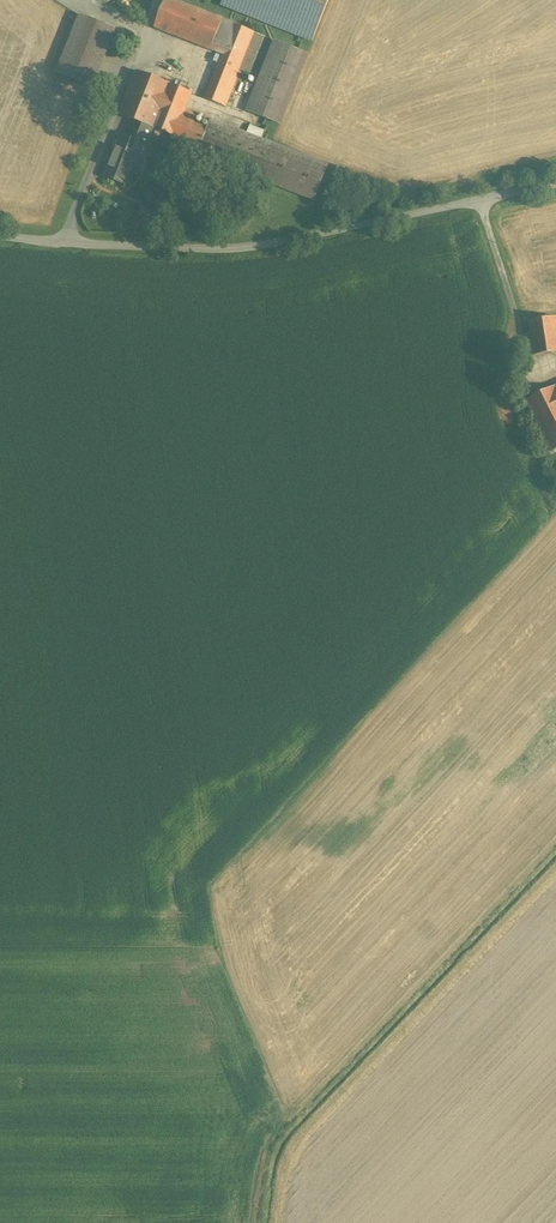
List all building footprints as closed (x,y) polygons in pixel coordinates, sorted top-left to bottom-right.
[(173,0),(166,0),(155,28),(223,54),(205,98),(225,106),(239,72),(248,76),(263,37),(173,0)] [(312,40),(328,0),(223,0),(222,4),(312,40)] [(114,29),(81,16),(58,72),(92,86),(114,29)] [(247,111),(279,124),(307,53),(275,40),(247,111)] [(137,71),(119,114),(139,122),(155,129),(174,136),(200,146),(201,146),(208,128),(207,128),(194,123),(197,115),(185,110),(192,93),(137,71)] [(200,146),(197,153),(264,180),(277,146),(261,139),(264,131),(250,126),(246,134),(210,119),(207,128),(208,128),(201,146),(200,146)] [(128,138),(121,136),(118,143),(121,144),(114,161),(112,160),(105,176),(125,183),(132,166),(137,168),(143,155),(146,156),(150,147),(148,146),(155,129),(139,122),(134,135),(130,133),(128,138)] [(277,146),(264,180),(277,185),(314,200),(327,166),(277,146)] [(148,220),(158,223),(166,198),(157,195),(154,204),(148,220)] [(148,220),(154,204),(145,201),(140,217),(148,220)] [(529,321),(534,356),(555,353),(555,317),(529,321)] [(555,422),(555,386),(527,401),(541,430),(555,422)] [(541,430),(552,451),(555,449),(555,422),(541,430)]
